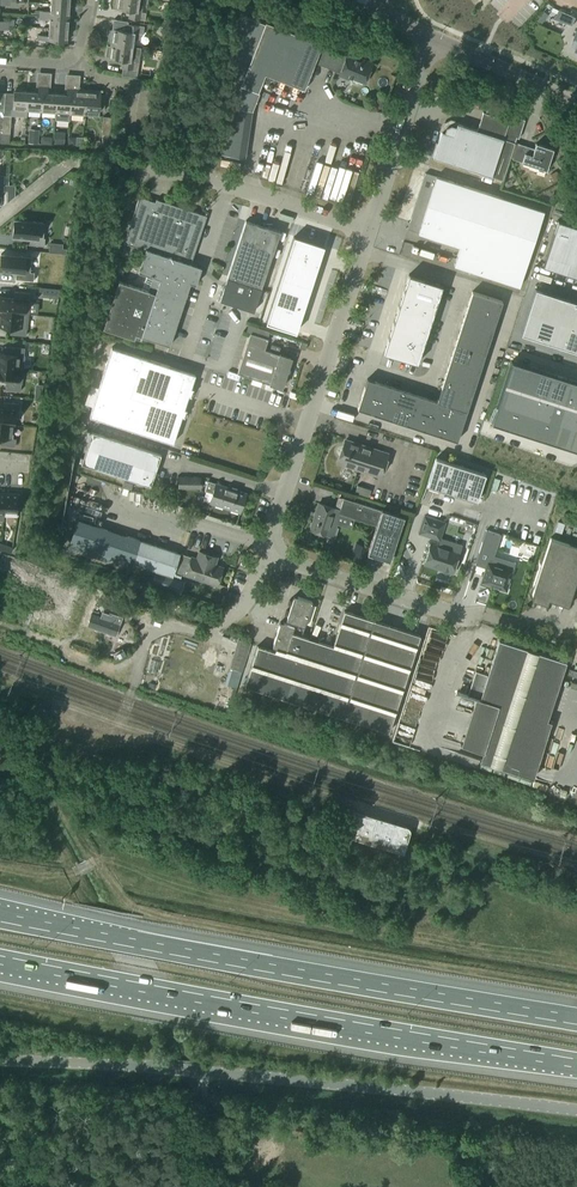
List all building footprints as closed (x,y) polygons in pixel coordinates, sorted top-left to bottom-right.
[(113,6),(116,7),(116,8),(130,10),(129,18),(145,20),(146,13),(141,12),(142,5),(139,5),(139,0),(114,0),(113,6)] [(69,17),(69,5),(51,4),(50,12),(40,11),(40,15),(69,17)] [(560,11),(553,19),(572,26),(576,18),(560,11)] [(68,29),(69,17),(40,15),(40,19),(50,20),(49,28),(68,29)] [(347,56),(321,46),(322,44),(266,22),(241,85),(258,92),(265,74),(304,90),(315,63),(340,73),(339,75),(348,79),(350,75),(365,81),(372,64),(357,58),(357,57),(348,53),(347,56)] [(143,34),(144,26),(128,24),(127,31),(113,29),(113,31),(110,30),(108,40),(111,41),(111,44),(133,47),(134,40),(137,40),(138,33),(143,34)] [(67,42),(68,29),(49,28),(49,36),(39,35),(38,40),(67,42)] [(133,47),(111,44),(111,46),(108,46),(106,56),(109,57),(109,58),(123,60),(122,68),(138,70),(141,48),(133,47)] [(42,112),(43,87),(37,86),(37,90),(38,90),(38,92),(28,92),(27,111),(42,112)] [(49,91),(49,87),(43,87),(42,112),(56,113),(57,94),(48,93),(48,91),(49,91)] [(70,112),(72,89),(67,89),(67,95),(57,94),(56,113),(55,120),(69,121),(70,114),(70,112)] [(85,115),(85,109),(86,90),(72,89),(70,112),(70,114),(85,115)] [(99,110),(101,91),(86,90),(85,109),(99,110)] [(27,111),(28,92),(14,91),(12,116),(27,117),(27,111)] [(380,99),(373,103),(378,111),(385,107),(380,99)] [(246,158),(253,111),(233,108),(226,155),(246,158)] [(482,113),(478,127),(477,130),(457,124),(456,127),(451,125),(446,128),(445,132),(442,131),(433,157),(503,180),(516,139),(518,140),(524,121),(487,108),(485,114),(482,113)] [(2,133),(10,134),(10,127),(11,116),(3,116),(2,133)] [(110,135),(110,127),(111,117),(103,117),(102,135),(110,135)] [(39,130),(29,130),(28,143),(38,144),(39,130)] [(64,145),(65,135),(56,135),(56,144),(64,145)] [(534,149),(526,146),(517,143),(512,159),(546,170),(553,149),(536,144),(534,149)] [(556,171),(551,174),(554,180),(559,178),(556,171)] [(519,287),(544,211),(425,173),(407,228),(461,246),(454,266),(519,287)] [(155,202),(146,199),(139,197),(123,243),(125,243),(121,256),(133,260),(136,252),(144,255),(138,272),(148,275),(143,289),(119,281),(103,328),(134,339),(136,332),(142,334),(141,336),(170,346),(190,283),(196,285),(200,271),(198,266),(191,264),(207,216),(156,199),(155,202)] [(14,220),(13,236),(30,237),(29,245),(45,246),(45,238),(44,238),(45,223),(14,220)] [(543,267),(576,277),(576,226),(558,220),(543,267)] [(266,227),(246,221),(220,300),(254,311),(272,255),(273,255),(280,231),(266,227)] [(305,315),(313,288),(327,246),(295,236),(273,304),(305,315)] [(0,263),(0,270),(17,271),(16,279),(34,280),(34,272),(30,272),(31,257),(1,254),(0,263)] [(409,274),(383,353),(417,364),(443,285),(409,274)] [(40,287),(39,297),(51,298),(51,288),(40,287)] [(520,334),(576,352),(576,302),(534,289),(520,334)] [(28,314),(30,293),(15,291),(14,298),(0,297),(0,311),(28,314)] [(367,379),(357,409),(457,441),(475,384),(486,350),(502,301),(472,291),(462,323),(457,337),(448,366),(440,389),(437,401),(426,398),(389,386),(376,382),(367,379)] [(11,327),(11,334),(26,336),(28,314),(0,311),(0,326),(11,327)] [(282,387),(291,358),(264,350),(268,339),(250,333),(237,373),(282,387)] [(23,369),(25,348),(9,346),(9,354),(4,353),(0,353),(0,367),(23,369)] [(173,443),(195,374),(112,347),(89,416),(173,443)] [(491,423),(576,450),(576,381),(511,360),(491,423)] [(6,382),(5,390),(21,391),(23,369),(0,367),(0,382),(6,382)] [(13,424),(13,425),(15,425),(16,411),(19,411),(19,403),(4,402),(3,409),(0,409),(0,423),(13,424)] [(1,438),(0,444),(0,445),(15,447),(16,439),(12,439),(13,425),(13,424),(0,423),(0,438),(1,438)] [(151,486),(161,454),(92,432),(81,464),(151,486)] [(380,476),(388,454),(345,440),(338,462),(380,476)] [(477,501),(486,474),(436,458),(427,485),(477,501)] [(179,476),(179,488),(201,489),(201,476),(179,476)] [(124,481),(122,487),(131,490),(133,484),(124,481)] [(216,483),(208,481),(205,491),(213,494),(209,503),(240,513),(247,493),(216,483)] [(4,514),(17,515),(18,494),(5,493),(4,514)] [(319,503),(310,530),(326,535),(333,537),(340,514),(376,526),(367,554),(390,561),(404,518),(401,517),(344,498),(343,498),(340,510),(319,503)] [(439,540),(445,522),(425,516),(419,533),(430,537),(428,543),(431,544),(424,564),(441,569),(443,571),(444,573),(446,573),(449,573),(451,572),(452,573),(459,552),(436,545),(438,539),(439,540)] [(197,558),(180,553),(77,520),(70,540),(102,551),(100,559),(132,570),(134,563),(173,576),(177,563),(189,566),(186,575),(217,585),(223,567),(215,565),(218,557),(199,551),(197,558)] [(532,595),(569,606),(576,580),(576,546),(551,538),(532,595)] [(350,559),(362,562),(367,546),(356,542),(350,559)] [(3,544),(1,549),(11,552),(13,548),(3,544)] [(507,592),(510,583),(508,582),(512,570),(488,562),(481,582),(498,587),(498,589),(507,592)] [(156,572),(152,584),(181,594),(185,582),(156,572)] [(301,636),(313,601),(294,595),(285,623),(280,622),(271,650),(258,646),(245,686),(389,732),(420,635),(344,611),(333,646),(301,636)] [(109,596),(105,607),(124,613),(127,602),(109,596)] [(112,615),(102,612),(101,617),(91,614),(87,625),(116,635),(122,617),(112,614),(112,615)] [(243,672),(251,643),(238,639),(230,668),(243,672)] [(566,662),(567,661),(499,639),(499,640),(488,675),(476,671),(468,696),(476,699),(461,744),(483,751),(480,761),(533,778),(552,722),(547,721),(566,662)] [(350,813),(344,835),(404,853),(410,831),(410,830),(410,829),(409,827),(407,826),(357,811),(354,811),(353,811),(352,811),(351,812),(350,813)]
